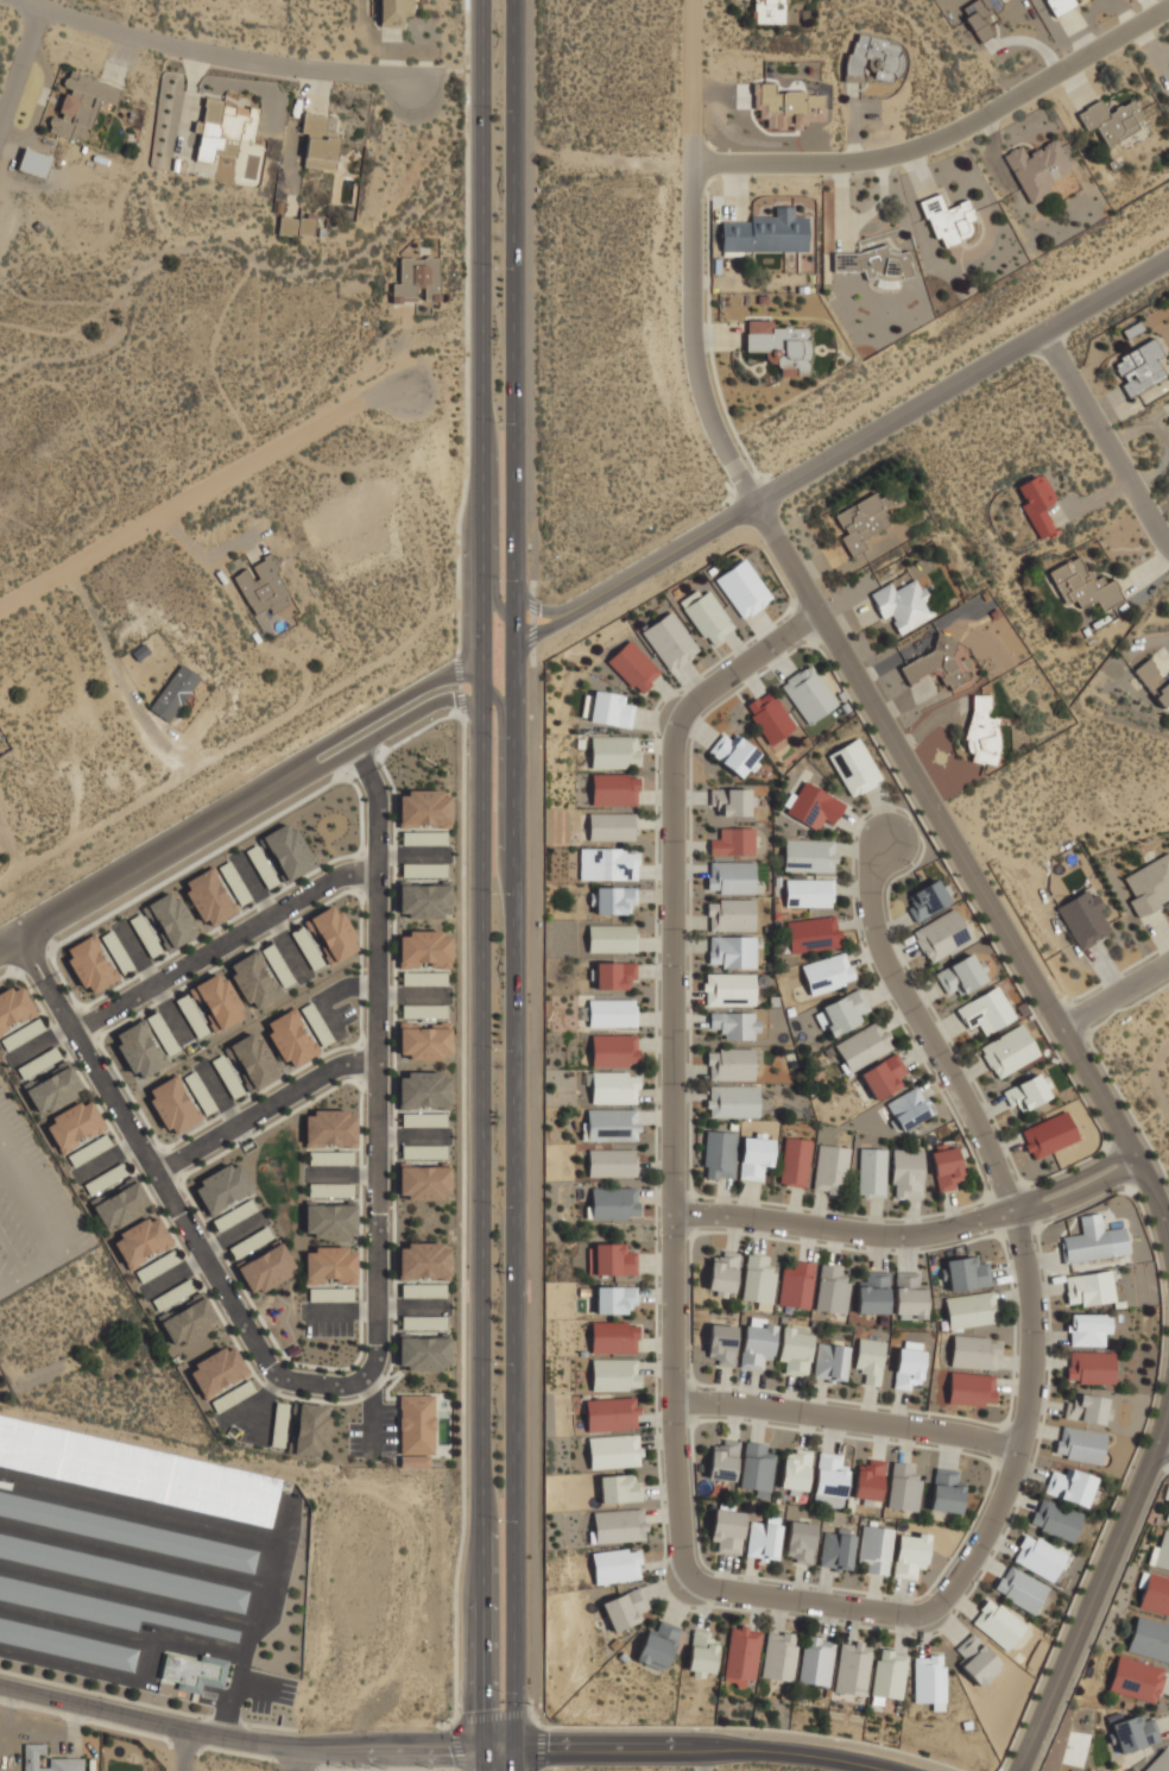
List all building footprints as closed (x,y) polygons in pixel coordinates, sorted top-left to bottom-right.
[(379,25),(410,25),(410,0),(379,0),(379,25)] [(785,0),(753,0),(752,21),(784,21),(785,0)] [(1010,0),(970,0),(960,6),(980,40),(994,31),(985,15),(1010,0)] [(1076,4),(1075,0),(1046,0),(1054,15),(1076,4)] [(845,75),(893,84),(902,42),(853,32),(845,75)] [(120,86),(68,69),(49,131),(84,141),(97,100),(114,105),(120,86)] [(822,93),(805,95),(804,90),(773,92),(772,82),(753,83),(756,118),(766,118),(767,128),(781,127),(780,115),(791,114),(792,130),(804,128),(804,121),(824,120),(822,93)] [(1101,99),(1078,111),(1086,130),(1097,125),(1106,144),(1146,125),(1135,97),(1106,111),(1101,99)] [(194,159),(213,162),(214,152),(234,155),(236,139),(253,141),(258,106),(204,99),(201,120),(200,120),(194,159)] [(334,169),(339,135),(326,133),(328,115),(304,112),(301,132),(308,133),(303,165),(334,169)] [(1029,207),(1054,195),(1047,182),(1072,170),(1056,138),(1026,152),(1022,143),(1003,152),(1029,207)] [(50,156),(24,148),(17,169),(43,177),(50,156)] [(921,198),(937,246),(972,235),(967,221),(975,219),(968,197),(944,206),(940,193),(921,198)] [(807,251),(805,216),(792,216),(792,206),(772,206),(772,218),(720,218),(721,252),(807,251)] [(279,233),(312,233),(312,218),(279,218),(279,233)] [(832,250),(832,271),(866,270),(866,290),(899,289),(899,276),(910,276),(909,247),(832,250)] [(440,256),(399,256),(399,281),(391,281),(391,300),(440,300),(440,256)] [(778,374),(807,374),(807,326),(770,324),(770,319),(744,319),(743,349),(765,349),(765,365),(778,365),(778,374)] [(1108,360),(1129,397),(1167,376),(1156,358),(1163,353),(1154,335),(1108,360)] [(1055,529),(1043,503),(1055,498),(1042,472),(1013,485),(1037,537),(1055,529)] [(852,555),(868,546),(864,536),(893,519),(878,490),(830,515),(852,555)] [(232,574),(254,617),(292,597),(270,554),(232,574)] [(1063,604),(1075,598),(1080,607),(1097,598),(1102,609),(1124,598),(1112,574),(1093,584),(1079,554),(1047,569),(1063,604)] [(713,576),(741,619),(771,598),(743,556),(713,576)] [(899,632),(937,612),(920,576),(895,590),(890,580),(867,592),(884,624),(892,619),(899,632)] [(712,644),(735,625),(702,586),(678,606),(712,644)] [(671,670),(699,649),(669,610),(642,631),(671,670)] [(898,664),(908,682),(936,668),(947,689),(968,679),(946,634),(931,641),(935,647),(898,664)] [(639,693),(662,672),(628,638),(606,661),(639,693)] [(1168,714),(1168,678),(1167,680),(1148,656),(1132,668),(1168,714)] [(779,681),(808,724),(838,704),(809,661),(779,681)] [(201,676),(181,662),(147,706),(168,721),(201,676)] [(744,701),(765,744),(795,729),(772,686),(744,701)] [(631,726),(633,705),(624,704),(625,694),(588,689),(584,719),(631,726)] [(991,693),(968,693),(967,750),(971,750),(971,762),(998,763),(999,716),(991,716),(991,693)] [(735,731),(729,737),(723,731),(708,749),(741,780),(763,757),(735,731)] [(589,767),(638,767),(638,735),(589,735),(589,767)] [(849,796),(882,780),(858,735),(826,752),(849,796)] [(590,806),(638,806),(638,773),(590,773),(590,806)] [(832,825),(845,801),(802,779),(784,811),(816,828),(822,819),(832,825)] [(709,787),(709,814),(750,814),(750,787),(709,787)] [(449,826),(449,789),(398,789),(398,826),(449,826)] [(588,839),(636,839),(636,813),(588,813),(588,839)] [(261,834),(284,881),(315,865),(292,819),(261,834)] [(719,826),(719,838),(709,838),(709,853),(752,853),(752,826),(719,826)] [(444,843),(444,831),(402,831),(402,843),(444,843)] [(783,871),(834,871),(834,839),(783,839),(783,871)] [(246,847),(266,888),(278,882),(258,842),(246,847)] [(579,880),(637,880),(637,847),(579,847),(579,880)] [(1136,914),(1168,898),(1168,852),(1121,874),(1132,896),(1129,899),(1136,914)] [(217,864),(240,905),(252,897),(228,858),(217,864)] [(707,891),(753,891),(753,861),(707,861),(707,891)] [(401,864),(402,877),(447,876),(446,863),(401,864)] [(181,882),(206,927),(238,910),(213,864),(181,882)] [(902,899),(915,921),(952,901),(939,877),(902,899)] [(833,878),(784,878),(784,905),(833,905),(833,878)] [(398,916),(449,916),(449,883),(398,883),(398,916)] [(592,886),(592,914),(634,914),(634,886),(592,886)] [(1075,947),(1113,932),(1094,887),(1056,903),(1075,947)] [(198,934),(175,888),(139,906),(141,910),(129,916),(150,957),(166,948),(166,951),(198,934)] [(753,929),(753,897),(707,897),(707,929),(753,929)] [(305,918),(327,963),(360,947),(339,901),(305,918)] [(927,963),(972,938),(955,906),(910,931),(927,963)] [(840,946),(838,915),(786,919),(789,951),(840,946)] [(588,950),(632,950),(632,924),(588,924),(588,950)] [(134,968),(112,927),(100,933),(122,973),(134,968)] [(398,968),(449,968),(449,928),(398,928),(398,968)] [(62,950),(87,995),(119,977),(94,932),(62,950)] [(754,934),(708,934),(708,966),(754,966),(754,934)] [(246,1008),(295,988),(274,941),(227,962),(246,1008)] [(811,995),(857,978),(845,948),(801,965),(811,995)] [(935,970),(947,997),(990,978),(978,950),(935,970)] [(634,962),(595,962),(595,988),(634,988),(634,962)] [(245,1015),(222,969),(187,987),(188,990),(176,996),(196,1039),(245,1015)] [(400,984),(446,984),(446,971),(400,971),(400,984)] [(754,972),(702,972),(702,1004),(754,1004),(754,972)] [(19,981),(0,991),(0,1042),(5,1051),(45,1028),(19,981)] [(1016,1017),(998,984),(955,1007),(967,1029),(978,1023),(984,1034),(1016,1017)] [(830,1034),(872,1013),(859,988),(817,1009),(830,1034)] [(636,1027),(636,998),(588,998),(588,1027),(636,1027)] [(446,1003),(400,1003),(400,1016),(446,1016),(446,1003)] [(285,1069),(317,1054),(297,1007),(265,1021),(285,1069)] [(181,1054),(158,1009),(110,1033),(133,1078),(181,1054)] [(758,1010),(709,1010),(709,1023),(720,1023),(720,1038),(758,1038),(758,1010)] [(848,1071),(893,1048),(879,1020),(834,1044),(848,1071)] [(978,1047),(996,1078),(1040,1053),(1022,1022),(978,1047)] [(448,1055),(448,1027),(399,1027),(399,1055),(448,1055)] [(226,1045),(248,1091),(280,1076),(258,1029),(226,1045)] [(590,1066),(637,1066),(637,1035),(590,1035),(590,1066)] [(61,1055),(53,1044),(14,1067),(21,1079),(61,1055)] [(753,1047),(707,1047),(707,1079),(753,1079),(753,1047)] [(242,1092),(223,1052),(213,1057),(230,1098),(242,1092)] [(874,1098),(909,1078),(895,1053),(860,1073),(874,1098)] [(25,1088),(39,1115),(84,1091),(70,1064),(25,1088)] [(182,1077),(206,1114),(216,1107),(192,1070),(182,1077)] [(1003,1089),(1013,1113),(1054,1094),(1043,1070),(1003,1089)] [(144,1092),(170,1135),(201,1117),(176,1073),(144,1092)] [(398,1074),(399,1108),(450,1107),(449,1073),(398,1074)] [(590,1073),(590,1104),(637,1104),(637,1073),(590,1073)] [(758,1085),(707,1085),(707,1116),(758,1116),(758,1085)] [(898,1130),(930,1114),(916,1086),(884,1103),(898,1130)] [(61,1152),(107,1129),(90,1095),(44,1117),(61,1152)] [(305,1109),(305,1146),(358,1146),(358,1109),(305,1109)] [(636,1140),(636,1110),(584,1110),(584,1140),(636,1140)] [(1078,1140),(1066,1110),(1019,1128),(1030,1158),(1078,1140)] [(402,1126),(446,1126),(446,1113),(402,1113),(402,1126)] [(112,1142),(105,1130),(67,1155),(74,1166),(112,1142)] [(733,1178),(733,1132),(703,1132),(703,1178),(733,1178)] [(778,1181),(804,1186),(811,1140),(786,1135),(778,1181)] [(772,1137),(741,1137),(740,1180),(763,1180),(763,1171),(772,1171),(772,1137)] [(929,1147),(937,1189),(962,1184),(955,1142),(929,1147)] [(848,1147),(819,1143),(813,1190),(843,1193),(848,1147)] [(884,1196),(885,1147),(859,1147),(858,1196),(884,1196)] [(633,1176),(633,1149),(588,1149),(588,1176),(633,1176)] [(922,1149),(891,1149),(891,1197),(922,1197),(922,1149)] [(353,1151),(310,1151),(309,1164),(353,1164),(353,1151)] [(128,1170),(121,1159),(82,1186),(90,1197),(128,1170)] [(204,1210),(252,1191),(239,1160),(192,1179),(204,1210)] [(399,1199),(449,1199),(449,1165),(399,1165),(399,1199)] [(91,1203),(107,1231),(152,1208),(138,1179),(91,1203)] [(354,1183),(309,1183),(309,1196),(353,1197),(354,1183)] [(637,1187),(589,1187),(589,1218),(637,1218),(637,1187)] [(356,1203),(305,1203),(305,1235),(356,1235),(356,1203)] [(110,1235),(128,1268),(173,1243),(156,1210),(110,1235)] [(1063,1263),(1127,1253),(1123,1224),(1101,1229),(1099,1211),(1079,1215),(1081,1233),(1060,1236),(1063,1263)] [(227,1247),(233,1258),(272,1236),(266,1225),(227,1247)] [(398,1241),(398,1278),(449,1278),(449,1241),(398,1241)] [(236,1263),(251,1293),(296,1272),(282,1242),(236,1263)] [(636,1274),(636,1244),(588,1244),(588,1274),(636,1274)] [(356,1246),(305,1246),(305,1282),(356,1282),(356,1246)] [(140,1281),(179,1260),(172,1249),(133,1271),(140,1281)] [(735,1252),(708,1252),(708,1294),(735,1294),(735,1252)] [(776,1268),(765,1267),(766,1254),(745,1252),(740,1298),(752,1299),(752,1307),(771,1309),(776,1268)] [(985,1259),(941,1256),(939,1286),(984,1288),(985,1259)] [(791,1268),(783,1267),(777,1304),(808,1307),(814,1262),(792,1259),(791,1268)] [(841,1265),(820,1262),(814,1310),(845,1313),(848,1278),(840,1277),(841,1265)] [(1111,1269),(1063,1275),(1067,1307),(1114,1302),(1111,1269)] [(887,1271),(857,1271),(857,1312),(887,1312),(887,1271)] [(916,1282),(916,1271),(895,1271),(895,1317),(925,1317),(925,1282),(916,1282)] [(157,1310),(195,1288),(188,1278),(151,1299),(157,1310)] [(402,1297),(446,1297),(446,1283),(402,1284),(402,1297)] [(595,1312),(636,1312),(636,1285),(595,1285),(595,1312)] [(352,1287),(309,1287),(309,1299),(352,1299),(352,1287)] [(947,1328),(997,1322),(993,1290),(943,1296),(947,1328)] [(159,1319),(175,1347),(220,1322),(204,1294),(159,1319)] [(1067,1345),(1110,1345),(1110,1313),(1067,1313),(1067,1345)] [(448,1316),(402,1316),(402,1329),(448,1329),(448,1316)] [(760,1368),(762,1357),(772,1359),(776,1323),(744,1319),(739,1367),(760,1368)] [(590,1353),(636,1353),(636,1322),(590,1322),(590,1353)] [(734,1323),(707,1323),(707,1362),(734,1362),(734,1323)] [(777,1359),(786,1360),(784,1373),(807,1375),(813,1326),(782,1323),(777,1359)] [(398,1369),(449,1369),(449,1335),(398,1335),(398,1369)] [(950,1366),(997,1367),(998,1336),(952,1335),(950,1366)] [(852,1382),(878,1386),(884,1340),(858,1336),(852,1382)] [(892,1387),(920,1391),(923,1341),(897,1338),(892,1387)] [(249,1373),(230,1341),(187,1367),(206,1399),(249,1373)] [(815,1379),(846,1379),(846,1342),(815,1342),(815,1379)] [(1113,1382),(1113,1351),(1066,1351),(1066,1382),(1113,1382)] [(592,1388),(638,1388),(638,1359),(592,1359),(592,1388)] [(996,1373),(948,1370),(947,1403),(994,1405),(996,1373)] [(209,1401),(216,1412),(255,1389),(248,1378),(209,1401)] [(1101,1424),(1107,1397),(1067,1389),(1062,1417),(1101,1424)] [(434,1394),(398,1394),(398,1454),(434,1454),(434,1394)] [(586,1399),(587,1430),(637,1429),(636,1397),(586,1399)] [(287,1401),(273,1401),(272,1449),(286,1449),(287,1401)] [(328,1405),(296,1403),(293,1454),(324,1456),(328,1405)] [(270,1526),(0,1465),(0,1415),(282,1479),(270,1526)] [(1105,1432),(1059,1425),(1054,1456),(1100,1463),(1105,1432)] [(639,1466),(638,1433),(588,1436),(590,1468),(639,1466)] [(737,1441),(709,1439),(708,1479),(735,1480),(737,1441)] [(744,1441),(738,1493),(770,1496),(775,1455),(765,1454),(766,1443),(744,1441)] [(807,1493),(809,1451),(782,1450),(781,1492),(807,1493)] [(841,1464),(842,1454),(817,1451),(813,1493),(843,1496),(847,1464),(841,1464)] [(878,1502),(884,1462),(858,1458),(852,1498),(878,1502)] [(916,1512),(921,1477),(911,1475),(914,1463),(891,1460),(885,1507),(916,1512)] [(1051,1464),(1043,1492),(1086,1506),(1094,1477),(1051,1464)] [(963,1471),(933,1469),(929,1510),(960,1512),(963,1471)] [(601,1501),(638,1500),(638,1474),(600,1475),(601,1501)] [(258,1548),(0,1494),(0,1519),(253,1570),(258,1548)] [(843,1506),(844,1496),(814,1494),(813,1504),(843,1506)] [(1081,1511),(1037,1498),(1028,1529),(1073,1542),(1081,1511)] [(644,1508),(593,1510),(593,1542),(645,1540),(644,1508)] [(712,1551),(741,1551),(741,1508),(712,1508),(712,1551)] [(759,1524),(748,1523),(745,1556),(776,1559),(781,1515),(760,1514),(759,1524)] [(788,1520),(784,1559),(810,1562),(815,1523),(788,1520)] [(886,1575),(891,1527),(860,1524),(857,1561),(866,1562),(865,1573),(886,1575)] [(852,1568),(852,1527),(820,1527),(820,1568),(852,1568)] [(1157,1529),(1149,1565),(1168,1570),(1168,1531),(1157,1529)] [(923,1569),(929,1534),(898,1530),(891,1575),(914,1577),(915,1568),(923,1569)] [(1066,1552),(1023,1534),(1011,1563),(1054,1581),(1066,1552)] [(248,1583),(0,1539),(0,1562),(245,1607),(248,1583)] [(640,1578),(638,1548),(593,1551),(595,1582),(640,1578)] [(1048,1588),(1006,1564),(992,1592),(1032,1614),(1048,1588)] [(1135,1607),(1168,1616),(1168,1576),(1144,1570),(1135,1607)] [(137,1627),(138,1620),(236,1639),(239,1625),(0,1578),(0,1600),(137,1627)] [(651,1612),(638,1586),(601,1603),(614,1631),(651,1612)] [(968,1621),(1007,1650),(1026,1624),(987,1595),(968,1621)] [(1136,1616),(1126,1651),(1168,1662),(1168,1625),(1136,1616)] [(137,1647),(0,1619),(0,1642),(133,1669),(137,1647)] [(647,1627),(636,1660),(666,1670),(681,1626),(659,1620),(656,1630),(647,1627)] [(729,1624),(722,1683),(753,1687),(760,1627),(729,1624)] [(791,1681),(797,1632),(766,1630),(760,1677),(791,1681)] [(718,1634),(690,1632),(687,1671),(714,1675),(718,1634)] [(980,1687),(1003,1664),(971,1632),(948,1655),(980,1687)] [(797,1682),(828,1685),(834,1637),(803,1633),(797,1682)] [(871,1643),(839,1639),(834,1691),(865,1695),(871,1643)] [(906,1649),(874,1646),(871,1702),(883,1703),(883,1697),(903,1698),(906,1649)] [(944,1708),(944,1651),(912,1651),(914,1701),(925,1701),(925,1709),(944,1708)] [(228,1659),(200,1653),(198,1658),(165,1652),(159,1682),(200,1689),(201,1679),(223,1684),(228,1659)] [(1164,1666),(1116,1656),(1108,1691),(1156,1702),(1164,1666)] [(1110,1722),(1120,1752),(1161,1739),(1152,1716),(1143,1720),(1140,1712),(1110,1722)] [(84,1756),(48,1756),(48,1765),(43,1765),(44,1742),(24,1742),(23,1770),(84,1770),(84,1756)] [(1152,1747),(1152,1770),(1133,1770),(1168,1770),(1168,1747),(1152,1747)]
